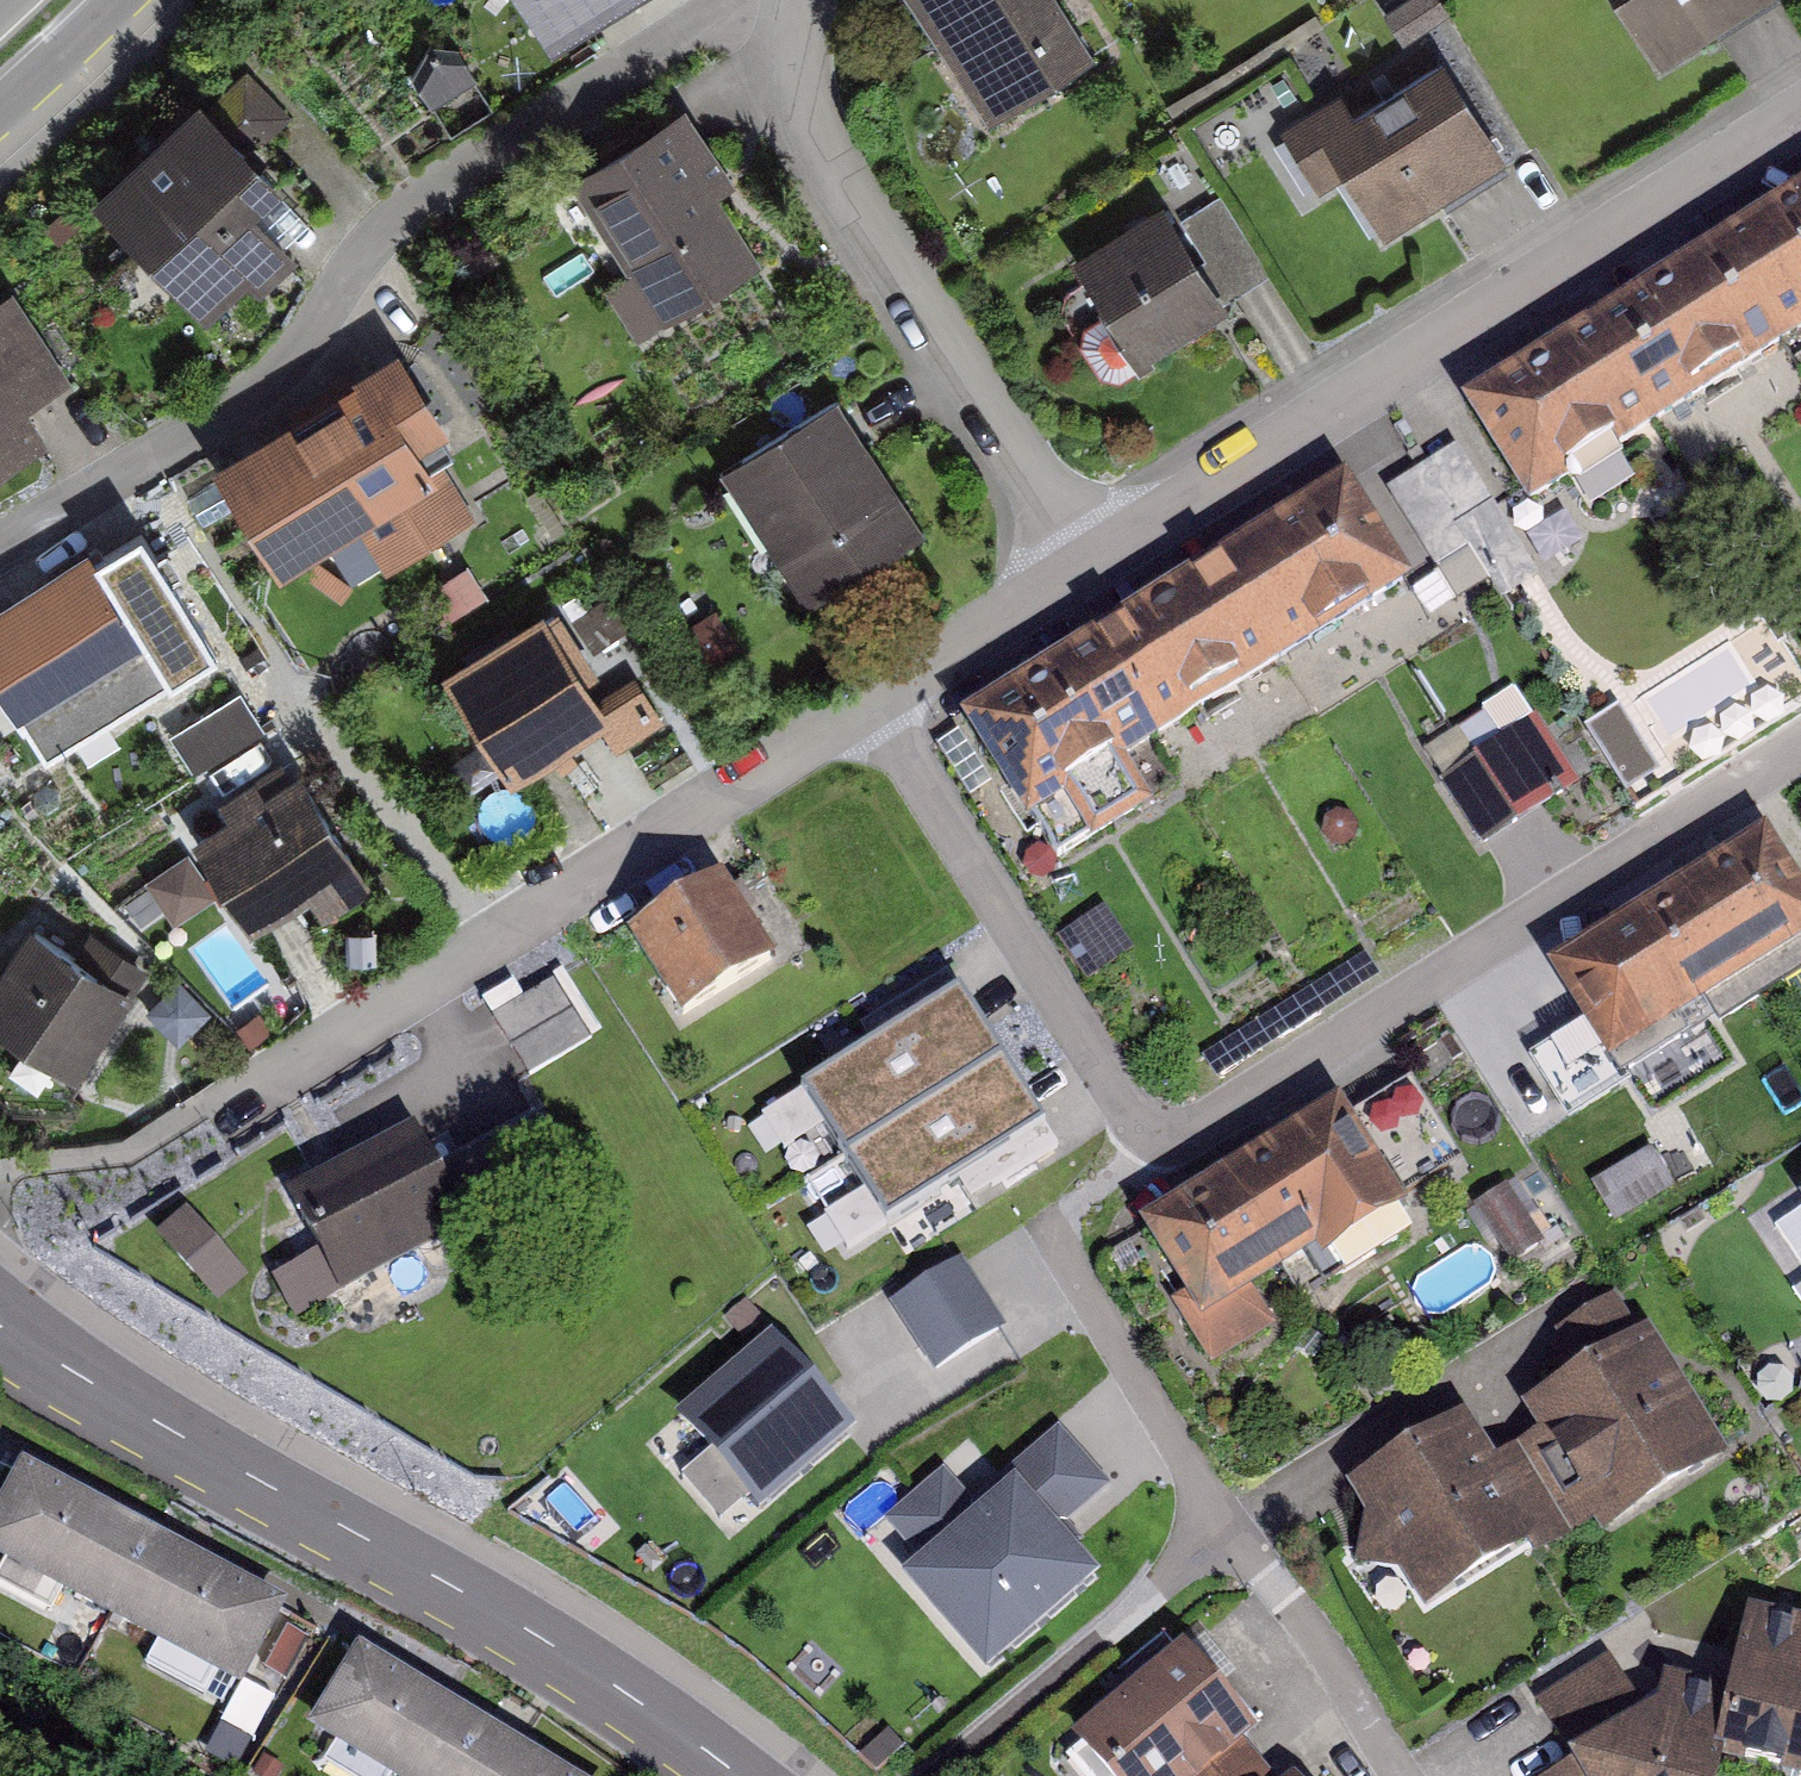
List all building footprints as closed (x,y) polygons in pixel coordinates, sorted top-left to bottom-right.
[(519,32),(573,0),(500,0),(519,32)] [(1031,0),(898,0),(890,5),(925,63),(946,51),(992,127),(1076,75),(1031,0)] [(1764,0),(1607,0),(1654,76),(1768,5),(1764,0)] [(1405,10),(1372,28),(1391,62),(1423,43),(1405,10)] [(470,83),(446,51),(414,76),(438,108),(470,83)] [(1429,85),(1315,155),(1377,254),(1490,184),(1429,85)] [(299,256),(254,209),(262,201),(280,185),(284,181),(200,93),(92,195),(151,257),(199,308),(208,318),(248,280),(260,293),(299,256)] [(734,184),(685,104),(567,176),(658,324),(761,261),(719,193),(734,184)] [(1800,335),(1800,186),(1707,245),(1774,351),(1800,335)] [(1046,295),(1099,384),(1242,299),(1200,229),(1163,251),(1183,284),(1169,292),(1138,241),(1046,295)] [(1774,351),(1707,245),(1585,321),(1652,428),(1774,351)] [(1528,505),(1652,428),(1585,321),(1461,399),(1528,505)] [(433,468),(420,448),(451,429),(398,344),(351,373),(354,377),(210,466),(280,578),(358,530),(385,573),(476,516),(442,462),(433,468)] [(25,391),(0,349),(0,405),(25,391)] [(899,560),(816,429),(701,502),(785,633),(899,560)] [(1393,481),(1441,579),(1486,557),(1505,597),(1539,580),(1472,443),(1393,481)] [(1217,555),(1285,661),(1413,579),(1346,474),(1217,555)] [(44,760),(216,653),(138,529),(95,556),(89,547),(0,602),(0,689),(44,760)] [(1217,555),(1089,636),(1124,691),(1135,709),(1136,711),(1156,742),(1285,661),(1217,555)] [(527,630),(447,684),(511,777),(585,727),(605,757),(647,728),(619,687),(583,712),(527,630)] [(1020,811),(1027,823),(1034,819),(1058,858),(1151,800),(1126,761),(1156,742),(1136,711),(1135,709),(1124,691),(1089,636),(960,717),(968,730),(1020,811)] [(248,690),(176,729),(199,771),(271,732),(248,690)] [(1451,772),(1421,789),(1460,856),(1549,804),(1510,736),(1482,752),(1466,723),(1434,742),(1451,772)] [(352,872),(290,771),(183,838),(246,938),(352,872)] [(1800,943),(1800,884),(1765,828),(1637,910),(1681,980),(1694,999),(1699,1008),(1800,943)] [(705,886),(616,944),(670,1026),(759,968),(705,886)] [(1608,1065),(1699,1008),(1694,999),(1681,980),(1637,910),(1545,967),(1608,1065)] [(0,962),(0,1046),(54,1082),(117,988),(66,953),(54,970),(13,943),(0,962)] [(800,1088),(844,1158),(1003,1057),(959,987),(800,1088)] [(541,991),(481,1027),(516,1085),(576,1048),(541,991)] [(844,1158),(887,1225),(1046,1124),(1003,1057),(844,1158)] [(1338,1096),(1224,1168),(1270,1239),(1283,1261),(1288,1268),(1316,1251),(1323,1262),(1409,1207),(1338,1096)] [(411,1144),(291,1203),(337,1296),(524,1204),(493,1142),(427,1175),(411,1144)] [(1276,1326),(1253,1290),(1288,1268),(1283,1261),(1270,1239),(1224,1168),(1137,1223),(1183,1295),(1171,1303),(1212,1367),(1276,1326)] [(1477,1211),(1516,1261),(1544,1239),(1505,1189),(1477,1211)] [(198,1198),(163,1219),(214,1303),(249,1281),(198,1198)] [(1002,1334),(954,1264),(923,1285),(893,1306),(941,1375),(1002,1334)] [(1691,1456),(1604,1305),(1549,1337),(1572,1377),(1516,1409),(1535,1443),(1507,1459),(1551,1536),(1691,1456)] [(773,1339),(677,1423),(762,1519),(857,1435),(773,1339)] [(981,1518),(902,1587),(987,1685),(1101,1586),(1058,1536),(1112,1490),(1060,1430),(971,1506),(981,1518)] [(1451,1433),(1345,1494),(1415,1614),(1551,1536),(1507,1459),(1476,1476),(1451,1433)] [(30,1455),(0,1513),(0,1531),(114,1591),(150,1519),(30,1455)] [(114,1591),(241,1664),(280,1588),(150,1519),(114,1591)] [(473,1707),(366,1640),(324,1707),(431,1773),(473,1707)] [(1800,1703),(1800,1701),(1800,1654),(1729,1646),(1718,1699),(1704,1775),(1800,1775),(1800,1703)] [(1196,1774),(1235,1741),(1170,1665),(1070,1750),(1093,1775),(1198,1775),(1196,1774)] [(1529,1713),(1566,1775),(1704,1775),(1718,1699),(1648,1684),(1634,1718),(1613,1719),(1586,1666),(1529,1713)] [(436,1775),(585,1775),(473,1707),(431,1773),(436,1775)]
